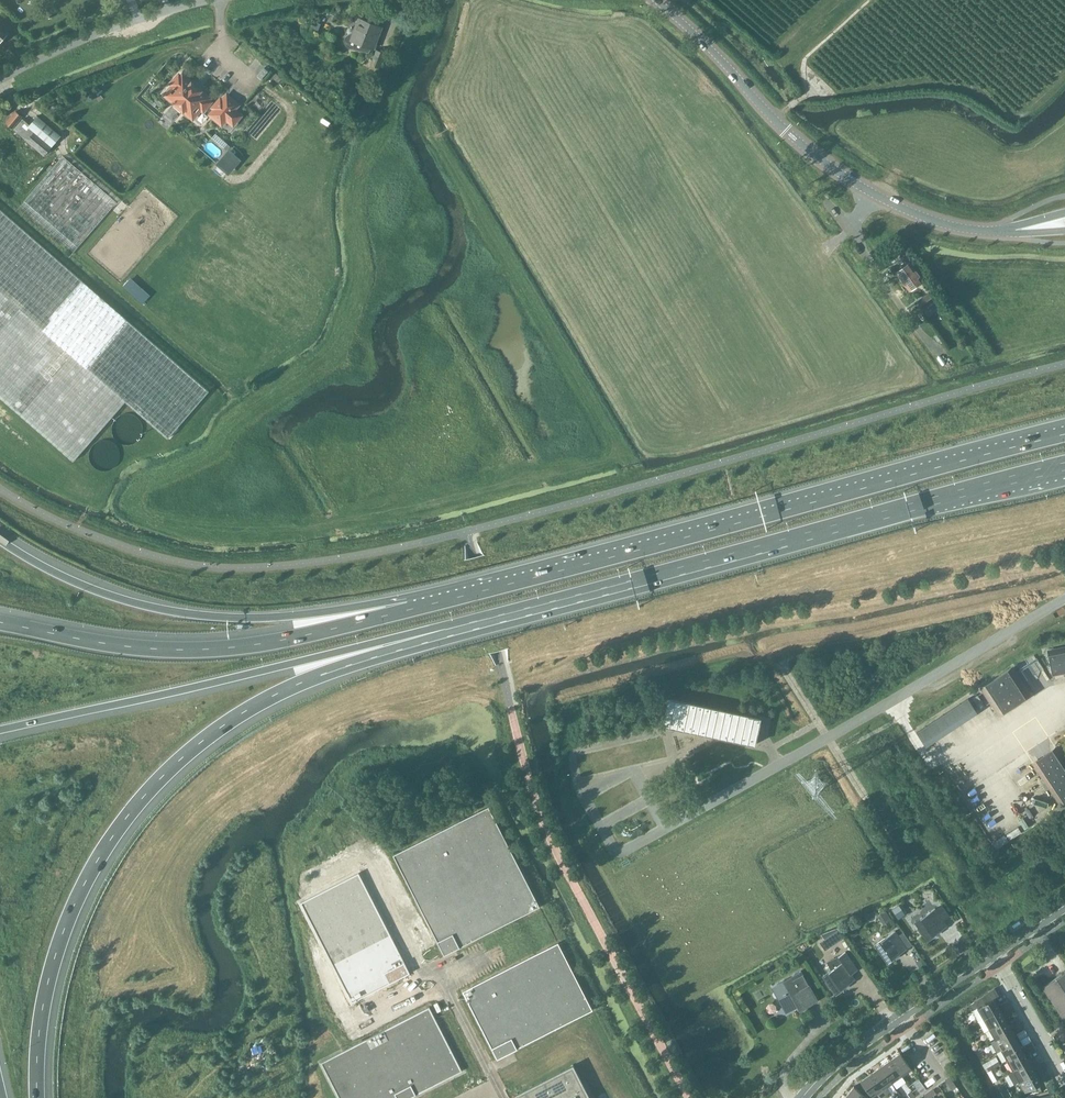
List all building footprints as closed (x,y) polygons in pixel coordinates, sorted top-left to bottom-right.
[(373,50),(374,48),(382,27),(358,18),(351,35),(349,35),(347,35),(346,37),(345,38),(344,40),(344,42),(344,44),(345,46),(346,47),(347,48),(359,52),(360,51),(368,54),(370,49),(373,50)] [(379,69),(385,54),(378,51),(372,67),(379,69)] [(178,77),(173,83),(162,96),(192,121),(203,108),(204,109),(205,108),(213,114),(212,115),(221,123),(222,122),(223,123),(226,118),(232,123),(233,122),(234,123),(239,117),(238,116),(239,115),(233,110),(237,106),(236,105),(237,104),(228,96),(227,97),(226,96),(222,100),(220,99),(214,107),(208,102),(209,101),(208,100),(209,99),(202,93),(198,91),(199,90),(193,84),(192,85),(189,82),(182,76),(181,77),(180,76),(179,78),(178,77)] [(16,112),(7,124),(12,129),(13,128),(28,141),(27,142),(45,156),(53,147),(52,146),(35,132),(36,131),(30,125),(23,120),(21,122),(19,120),(22,117),(16,112)] [(38,116),(30,125),(36,131),(35,132),(52,146),(61,136),(38,116)] [(211,134),(204,142),(216,153),(224,145),(211,134)] [(230,144),(219,160),(232,170),(244,154),(230,144)] [(117,202),(63,156),(19,206),(73,253),(117,202)] [(916,158),(910,169),(923,176),(928,164),(916,158)] [(74,461),(126,401),(168,438),(209,391),(174,361),(0,209),(0,397),(74,461)] [(910,262),(896,273),(909,291),(923,281),(910,262)] [(829,277),(841,269),(837,264),(826,271),(829,277)] [(923,309),(935,301),(929,293),(917,301),(923,309)] [(813,320),(822,302),(816,299),(806,317),(813,320)] [(805,332),(809,323),(798,318),(794,327),(805,332)] [(732,411),(735,406),(722,397),(718,401),(732,411)] [(141,433),(141,430),(141,427),(140,424),(137,420),(136,419),(133,417),(131,416),(128,416),(125,416),(122,416),(118,419),(116,421),(114,424),(113,427),(113,429),(113,432),(113,434),(115,437),(116,439),(118,441),(120,442),(123,444),(126,444),(129,444),(132,443),(133,442),(137,440),(138,438),(140,435),(141,433)] [(119,457),(119,455),(118,450),(117,447),(115,445),(113,443),(110,442),(108,441),(105,441),(102,441),(100,441),(97,443),(95,444),(93,446),(92,449),(91,452),(91,455),(91,457),(92,461),(95,465),(97,466),(99,468),(104,469),(106,469),(110,468),(112,467),(115,465),(116,463),(118,461),(119,457)] [(1048,651),(1054,678),(1064,675),(1064,648),(1048,651)] [(1011,668),(981,688),(999,714),(1029,694),(1011,668)] [(970,695),(919,730),(929,744),(980,709),(970,695)] [(668,699),(662,725),(755,745),(761,719),(668,699)] [(1034,762),(1062,804),(1064,802),(1064,760),(1056,747),(1034,762)] [(455,950),(540,907),(488,807),(393,856),(444,956),(455,950)] [(990,832),(998,828),(994,819),(986,823),(990,832)] [(352,1003),(398,979),(410,973),(359,873),(300,903),(352,1003)] [(897,906),(892,909),(898,919),(903,915),(897,906)] [(947,926),(943,920),(935,909),(936,909),(935,908),(916,921),(915,922),(920,928),(918,929),(922,934),(923,934),(928,940),(928,939),(947,926)] [(887,911),(879,915),(884,924),(892,920),(887,911)] [(838,927),(821,934),(825,940),(827,938),(839,930),(838,927)] [(839,930),(827,938),(825,940),(821,942),(826,949),(844,936),(839,930)] [(876,944),(888,962),(889,962),(888,962),(908,949),(907,948),(895,932),(896,931),(895,931),(876,944)] [(497,1059),(510,1053),(517,1049),(592,1010),(593,1010),(574,975),(558,943),(463,991),(463,992),(497,1059)] [(846,952),(837,958),(828,962),(832,970),(824,975),(823,975),(828,982),(826,982),(830,988),(832,987),(836,993),(837,993),(836,993),(856,980),(855,979),(851,974),(858,970),(858,969),(857,970),(846,952)] [(778,997),(783,1006),(787,1013),(791,1011),(798,1007),(800,1011),(818,1001),(801,971),(772,987),(774,991),(772,992),(772,994),(774,997),(776,998),(778,997)] [(1064,1016),(1064,972),(1042,987),(1063,1018),(1064,1016)] [(984,996),(971,1005),(970,1006),(979,1021),(1000,1009),(999,1007),(994,999),(988,1002),(984,996)] [(1000,1009),(979,1021),(985,1032),(989,1029),(1006,1020),(1001,1011),(1006,1008),(1004,1004),(999,1007),(1000,1009)] [(411,1097),(462,1071),(429,1007),(321,1063),(339,1097),(410,1097),(411,1097)] [(995,1040),(1012,1030),(1011,1028),(1006,1020),(989,1029),(995,1040)] [(997,1053),(1001,1050),(1018,1041),(1013,1032),(1018,1030),(1016,1025),(1011,1028),(1012,1030),(995,1040),(991,1042),(997,1053)] [(1007,1061),(1024,1051),(1022,1049),(1018,1041),(1001,1050),(1007,1061)] [(1007,1061),(1013,1071),(1030,1062),(1025,1053),(1030,1051),(1027,1046),(1022,1049),(1024,1051),(1007,1061)] [(910,1066),(900,1053),(890,1060),(902,1077),(905,1081),(910,1078),(906,1074),(912,1070),(909,1067),(910,1066)] [(892,1084),(902,1077),(890,1060),(880,1067),(892,1084)] [(999,1061),(989,1067),(991,1070),(1001,1064),(999,1061)] [(1008,1074),(1014,1084),(1019,1082),(1036,1072),(1034,1070),(1030,1062),(1013,1071),(1008,1074)] [(574,1065),(516,1095),(518,1097),(591,1097),(574,1065)] [(887,1087),(892,1084),(880,1067),(870,1073),(886,1095),(890,1092),(887,1087)] [(1039,1067),(1034,1070),(1036,1072),(1019,1082),(1025,1092),(1042,1083),(1037,1074),(1042,1072),(1039,1067)] [(886,1095),(870,1073),(860,1081),(870,1094),(873,1097),(878,1094),(881,1097),(882,1097),(886,1095)] [(920,1093),(926,1089),(922,1084),(917,1088),(920,1093)] [(867,1097),(854,1086),(846,1096),(849,1097),(868,1097),(867,1097)] [(928,1092),(932,1097),(936,1093),(933,1088),(928,1092)] [(1001,1092),(1005,1097),(1007,1097),(1011,1095),(1007,1089),(1001,1092)]
